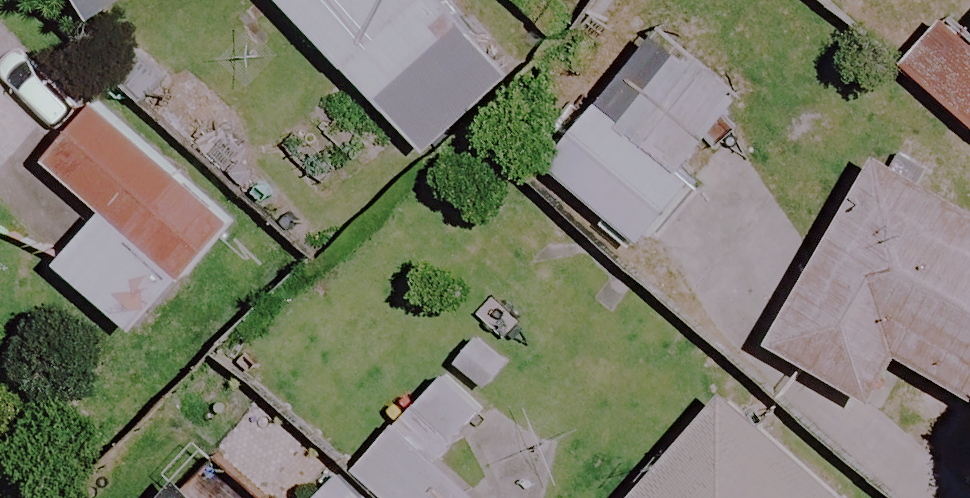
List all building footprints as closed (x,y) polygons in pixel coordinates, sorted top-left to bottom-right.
[(92,21),(124,0),(78,0),(92,21)] [(438,0),(276,0),(378,116),(469,35),(438,0)] [(960,31),(926,1),(876,59),(969,140),(969,20),(960,31)] [(749,109),(680,52),(619,125),(594,104),(541,168),(635,246),(749,109)] [(226,229),(96,104),(41,161),(101,218),(54,266),(125,333),(226,229)] [(869,161),(766,348),(869,405),(895,360),(969,402),(969,217),(869,161)] [(512,374),(464,329),(341,464),(378,497),(472,497),(476,493),(437,457),(512,374)] [(718,401),(634,497),(831,497),(718,401)] [(328,478),(310,497),(350,497),(328,478)] [(168,486),(158,497),(182,497),(168,486)]
